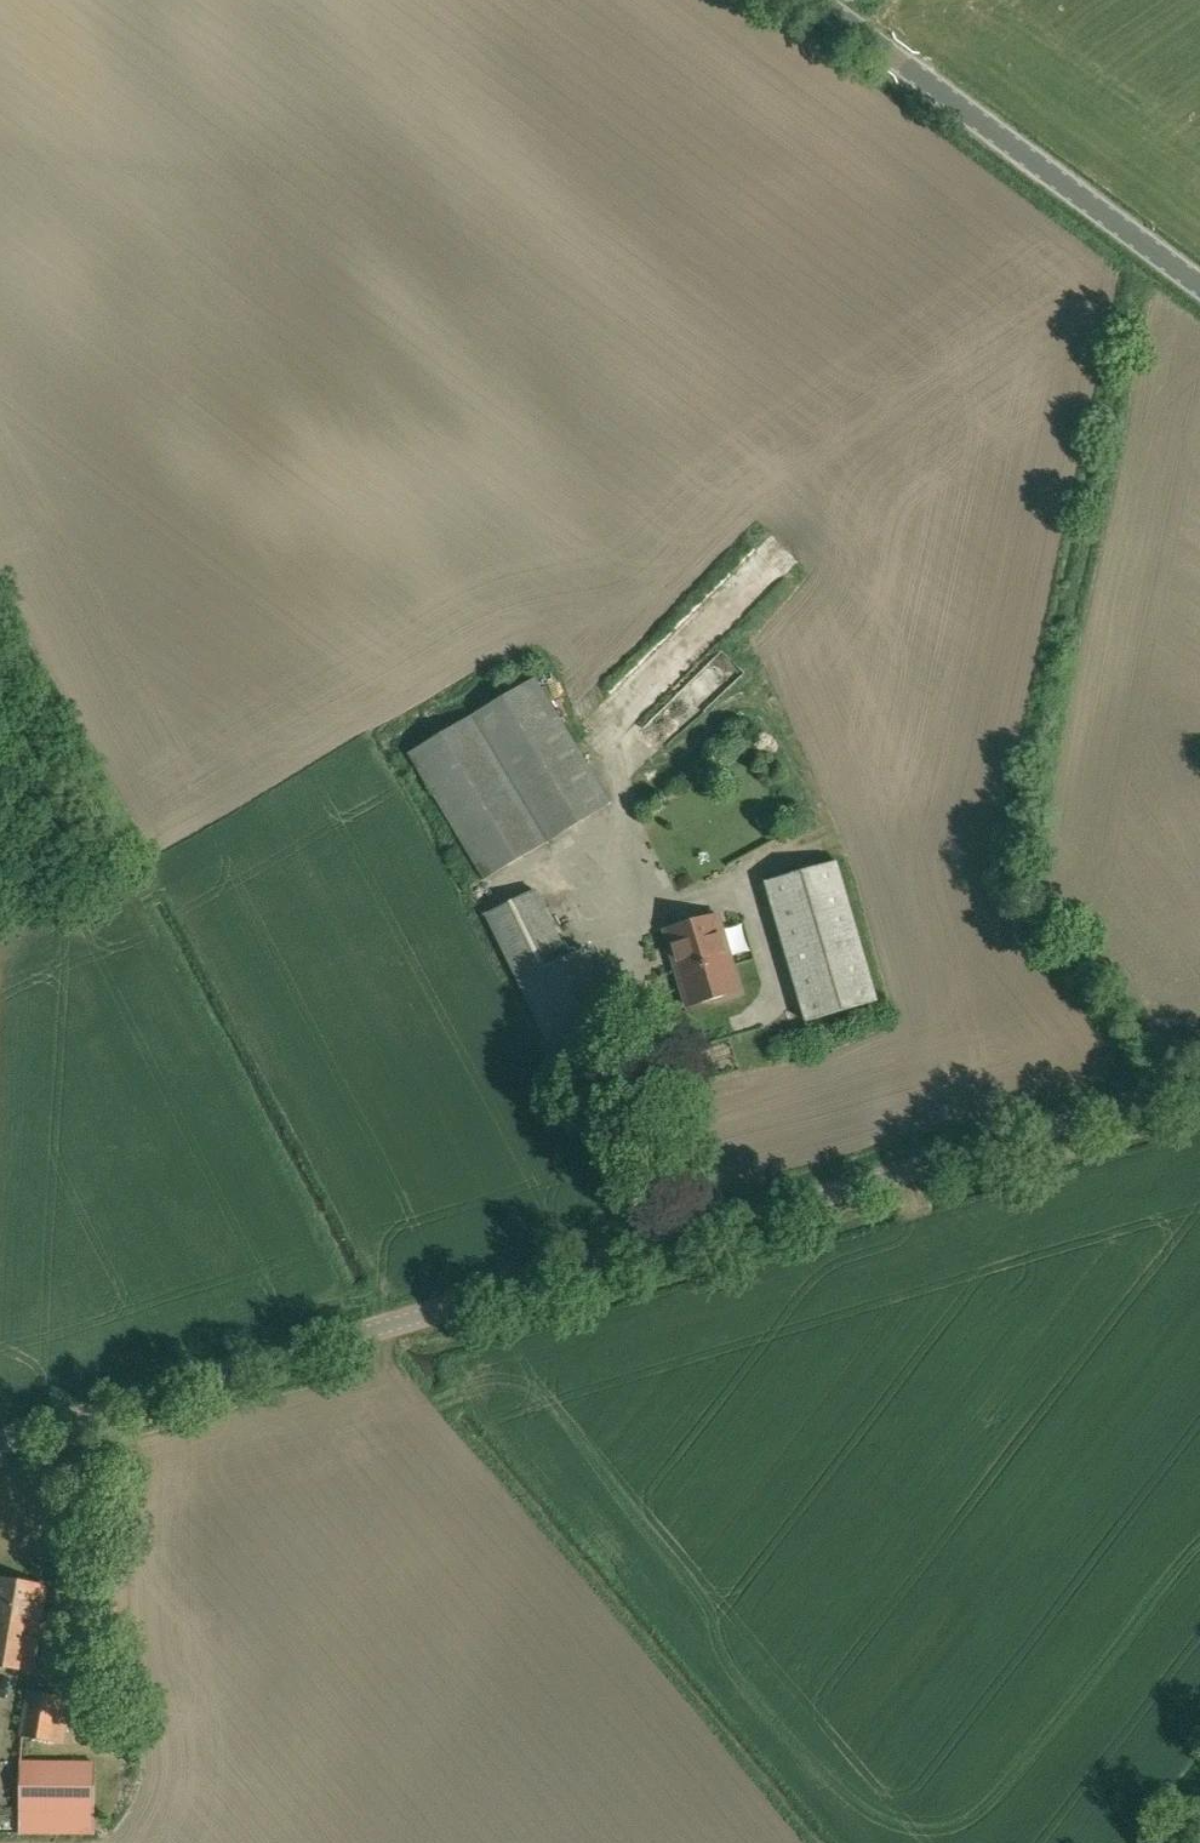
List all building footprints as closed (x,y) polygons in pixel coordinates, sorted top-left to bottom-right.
[(611,805),(535,678),(408,753),(484,880),(611,805)] [(835,859),(764,881),(807,1021),(878,999),(835,859)] [(621,1028),(583,949),(567,956),(535,892),(486,917),(555,1060),(621,1028)] [(740,992),(717,915),(664,931),(687,1008),(740,992)] [(32,1672),(40,1624),(38,1624),(44,1586),(0,1579),(0,1667),(32,1672)] [(55,1742),(62,1698),(28,1693),(21,1736),(55,1742)] [(20,1832),(94,1832),(94,1783),(20,1784),(20,1832)]
